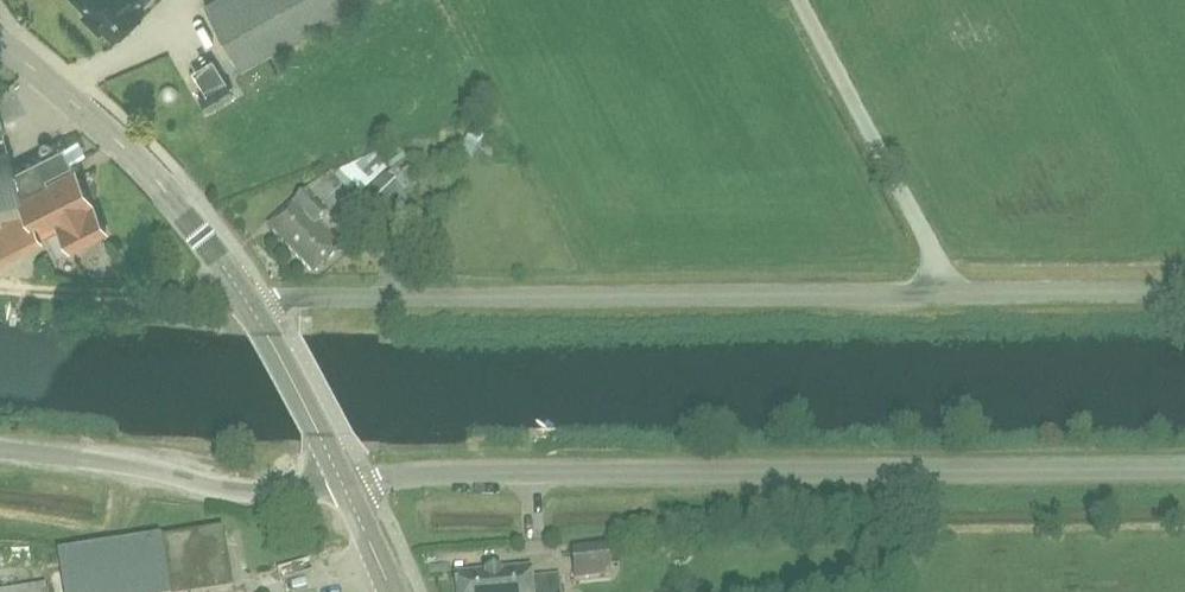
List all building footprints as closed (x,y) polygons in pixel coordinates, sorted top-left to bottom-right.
[(83,12),(79,16),(99,37),(103,33),(110,41),(146,7),(144,5),(149,0),(71,0),(83,12)] [(367,0),(216,0),(205,6),(241,70),(367,0)] [(227,82),(206,95),(200,98),(208,112),(235,96),(227,82)] [(74,158),(88,154),(84,138),(70,142),(74,158)] [(71,163),(63,146),(55,151),(51,143),(46,142),(41,144),(39,149),(43,156),(14,171),(8,148),(0,150),(0,205),(20,200),(19,199),(49,184),(46,177),(71,163)] [(341,171),(330,173),(350,193),(354,188),(361,195),(387,169),(377,154),(376,153),(341,171)] [(20,200),(25,211),(0,223),(0,255),(39,236),(33,223),(52,213),(70,250),(107,231),(94,205),(92,207),(89,201),(90,200),(71,163),(46,177),(49,184),(19,199),(20,200)] [(384,213),(403,195),(386,177),(367,195),(384,213)] [(291,250),(319,223),(329,213),(307,190),(298,199),(268,226),(291,250)] [(291,250),(314,273),(342,246),(319,223),(291,250)] [(231,590),(222,531),(59,556),(65,591),(219,591),(231,590)] [(575,581),(610,578),(607,546),(571,549),(575,581)] [(530,570),(456,577),(457,591),(560,591),(558,577),(531,579),(530,570)]
